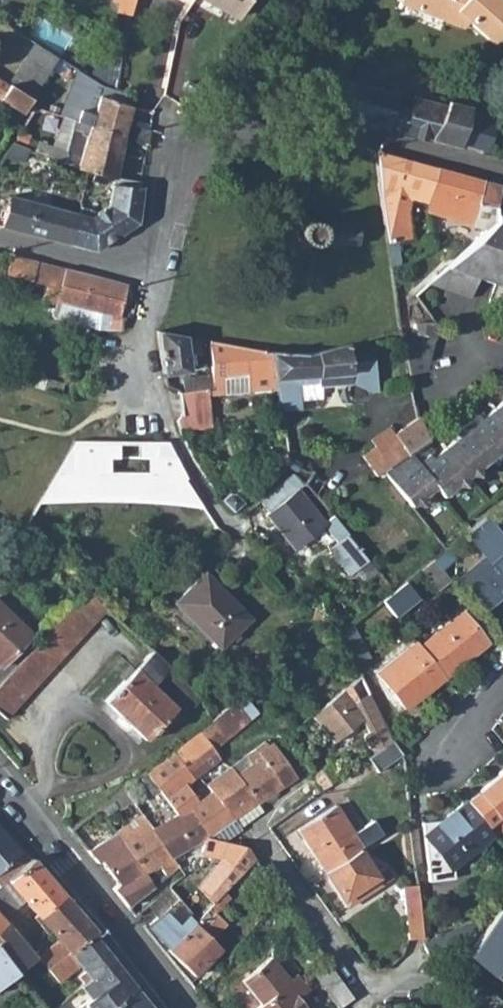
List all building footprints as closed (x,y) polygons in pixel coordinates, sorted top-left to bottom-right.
[(120,12),(129,15),(133,0),(123,0),(120,12)] [(246,0),(208,0),(237,17),(246,0)] [(502,0),(400,0),(398,4),(463,29),(468,24),(495,47),(502,29),(502,1),(502,0)] [(114,87),(117,81),(123,41),(120,39),(97,71),(83,62),(78,70),(100,82),(102,82),(114,87)] [(57,57),(34,42),(9,85),(31,99),(52,65),(57,57)] [(172,54),(168,88),(188,90),(192,56),(172,54)] [(52,65),(62,72),(71,81),(78,70),(57,57),(52,65)] [(96,98),(90,125),(125,135),(148,142),(150,129),(127,122),(131,104),(121,101),(121,100),(123,97),(123,95),(123,93),(121,91),(117,88),(114,87),(102,82),(100,82),(78,70),(71,81),(96,98)] [(1,98),(9,85),(0,79),(0,97),(1,98)] [(328,124),(380,127),(458,148),(466,119),(469,110),(447,104),(445,111),(413,101),(409,114),(388,108),(391,96),(352,84),(328,124)] [(9,85),(1,98),(23,112),(31,99),(9,85)] [(35,149),(88,169),(119,175),(125,135),(90,125),(61,115),(50,145),(38,141),(35,149)] [(466,119),(458,148),(484,155),(493,126),(466,119)] [(429,204),(438,169),(376,153),(380,177),(389,246),(413,243),(409,215),(410,199),(429,204)] [(478,206),(484,182),(438,169),(429,204),(426,216),(441,220),(444,211),(447,198),(478,206)] [(478,206),(496,207),(502,186),(484,182),(478,206)] [(94,251),(138,220),(142,188),(116,185),(113,209),(93,220),(77,215),(69,244),(94,251)] [(11,197),(2,226),(69,244),(77,215),(45,206),(11,197)] [(444,211),(474,219),(478,206),(447,198),(444,211)] [(478,285),(502,293),(502,216),(495,213),(495,221),(430,285),(467,297),(470,294),(473,283),(478,285)] [(356,242),(355,224),(316,226),(315,224),(312,222),(308,220),(302,219),(297,221),(293,225),(290,229),(289,233),(289,238),(290,243),(294,247),(297,250),(303,251),(308,250),(314,247),(317,244),(356,242)] [(119,316),(127,285),(10,254),(6,273),(47,285),(43,300),(56,304),(57,300),(86,308),(102,312),(119,316)] [(85,329),(100,330),(119,331),(119,320),(119,316),(102,312),(86,308),(85,329)] [(158,330),(159,336),(160,359),(167,386),(179,390),(198,383),(195,374),(206,370),(201,368),(190,371),(186,354),(196,351),(192,329),(180,326),(158,330)] [(247,370),(245,388),(276,390),(268,353),(206,333),(205,333),(205,337),(212,367),(247,370)] [(320,384),(351,382),(349,343),(330,348),(314,352),(306,353),(293,353),(268,353),(276,390),(280,411),(300,409),(297,384),(319,381),(320,384)] [(434,357),(405,362),(408,381),(429,378),(434,357)] [(206,370),(195,374),(198,383),(208,379),(214,377),(212,367),(206,370)] [(214,377),(208,379),(210,386),(245,388),(247,370),(212,367),(214,377)] [(184,413),(215,401),(210,386),(208,379),(198,383),(179,390),(184,413)] [(441,456),(438,458),(435,455),(424,464),(414,449),(383,471),(413,506),(439,486),(448,497),(502,453),(502,407),(486,420),(483,417),(461,434),(464,438),(441,456)] [(415,416),(361,457),(375,476),(383,471),(414,449),(427,440),(429,439),(429,438),(415,416)] [(438,458),(441,456),(427,440),(414,449),(424,464),(435,455),(438,458)] [(171,441),(89,443),(90,482),(193,481),(186,471),(180,460),(174,448),(171,441)] [(68,452),(87,452),(87,443),(74,444),(68,452)] [(260,497),(266,504),(264,506),(292,541),(319,520),(292,487),(300,480),(291,472),(260,497)] [(54,487),(58,482),(52,477),(48,483),(54,487)] [(234,491),(228,491),(220,498),(230,512),(243,502),(234,491)] [(351,564),(364,554),(329,512),(319,520),(334,538),(326,544),(346,569),(351,564)] [(25,538),(37,520),(28,513),(15,532),(25,538)] [(502,591),(502,556),(499,552),(502,549),(502,536),(487,517),(466,533),(485,556),(460,576),(484,606),(502,591)] [(21,555),(29,563),(42,550),(32,543),(21,555)] [(442,569),(455,558),(447,548),(433,559),(442,569)] [(351,564),(361,577),(374,567),(364,554),(351,564)] [(451,580),(442,569),(433,559),(422,568),(439,590),(451,580)] [(221,647),(250,617),(204,572),(174,603),(221,647)] [(394,617),(418,598),(405,582),(394,590),(381,600),(394,617)] [(0,681),(0,713),(5,717),(107,609),(86,590),(0,681)] [(32,631),(0,601),(0,664),(32,631)] [(485,644),(459,611),(416,645),(442,677),(485,644)] [(349,626),(344,620),(336,626),(340,634),(349,626)] [(355,664),(367,659),(350,625),(349,626),(340,634),(355,664)] [(375,672),(402,708),(442,677),(416,645),(414,641),(375,672)] [(151,651),(106,701),(147,740),(177,708),(153,685),(160,678),(193,707),(201,698),(151,651)] [(393,739),(369,691),(353,699),(343,687),(311,713),(333,740),(357,721),(358,721),(359,721),(360,721),(362,722),(362,723),(363,724),(370,732),(368,734),(366,739),(375,751),(393,739)] [(240,722),(246,717),(233,702),(212,720),(213,723),(200,733),(213,752),(244,727),(240,722)] [(194,776),(199,773),(218,759),(213,752),(200,733),(171,755),(189,780),(194,776)] [(367,757),(377,771),(401,754),(399,751),(393,739),(375,751),(367,757)] [(255,802),(292,776),(270,745),(258,754),(254,749),(230,766),(255,802)] [(233,818),(213,791),(196,804),(191,797),(182,786),(189,780),(171,755),(154,768),(168,787),(184,809),(188,806),(209,836),(233,818)] [(320,789),(342,774),(334,763),(313,779),(320,789)] [(235,817),(255,802),(230,766),(207,782),(208,784),(213,791),(233,818),(235,817)] [(466,801),(495,833),(502,826),(502,767),(466,801)] [(159,786),(163,791),(168,787),(154,768),(147,773),(157,787),(159,786)] [(191,797),(196,804),(213,791),(208,784),(191,797)] [(455,870),(495,833),(466,801),(441,824),(424,826),(426,838),(431,884),(456,881),(455,870)] [(235,817),(240,824),(261,810),(255,802),(235,817)] [(362,847),(334,805),(297,829),(324,871),(359,848),(362,847)] [(151,828),(172,857),(205,839),(209,836),(188,806),(184,809),(151,828)] [(224,842),(236,832),(240,828),(233,818),(209,836),(205,839),(224,842)] [(159,865),(172,857),(151,828),(134,839),(124,825),(115,831),(145,873),(159,865)] [(29,859),(0,826),(0,884),(29,859)] [(133,879),(145,873),(115,831),(87,850),(98,862),(101,860),(118,884),(112,889),(122,900),(138,887),(133,879)] [(204,866),(227,874),(215,886),(223,893),(255,860),(246,847),(224,842),(205,839),(202,853),(204,866)] [(359,848),(324,871),(346,906),(392,876),(386,866),(375,873),(359,848)] [(25,900),(57,940),(37,956),(49,969),(91,933),(95,931),(32,857),(29,859),(0,884),(0,918),(1,919),(25,900)] [(159,865),(167,876),(178,866),(172,857),(159,865)] [(187,930),(165,909),(180,896),(172,883),(148,904),(157,916),(147,926),(169,948),(187,930)] [(408,939),(423,937),(417,883),(403,885),(408,939)] [(169,948),(168,949),(195,975),(208,961),(196,950),(221,924),(213,916),(228,900),(221,895),(197,919),(187,930),(169,948)] [(495,906),(481,926),(470,942),(465,946),(502,978),(502,913),(495,906)] [(8,929),(1,919),(0,918),(0,936),(8,929)] [(430,963),(470,942),(481,926),(477,921),(426,947),(430,963)] [(34,958),(8,929),(0,936),(0,969),(6,964),(15,974),(34,958)] [(112,960),(91,933),(49,969),(60,983),(81,967),(86,972),(79,978),(84,984),(112,960)] [(296,974),(289,980),(270,957),(239,982),(258,1005),(254,1007),(305,1007),(297,998),(308,989),(296,974)] [(134,987),(112,960),(84,984),(94,996),(83,1005),(85,1007),(84,1007),(108,1007),(134,987)] [(350,994),(326,960),(311,971),(335,1005),(350,994)] [(15,974),(6,964),(0,969),(0,985),(15,974)] [(134,987),(108,1007),(150,1007),(134,987)]
